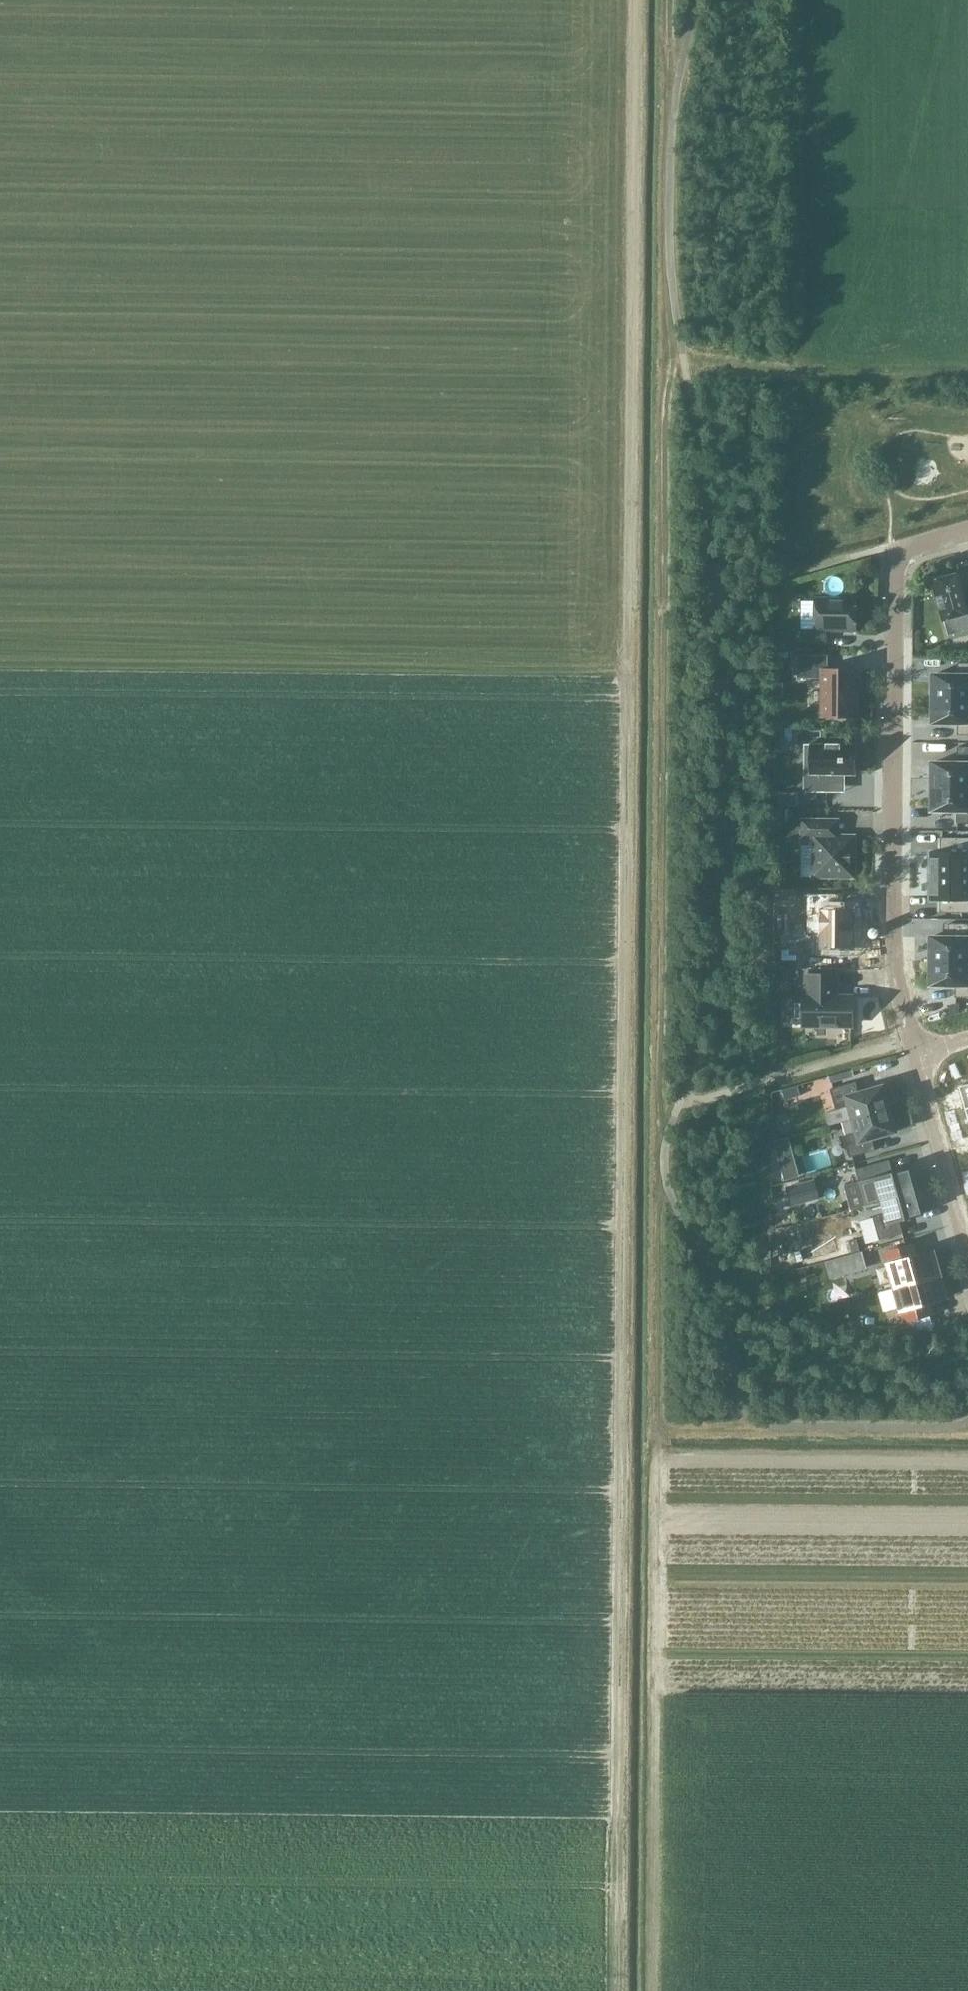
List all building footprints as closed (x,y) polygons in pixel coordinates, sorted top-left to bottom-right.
[(932,580),(943,619),(967,612),(967,594),(966,594),(959,573),(932,580)] [(800,628),(800,642),(826,642),(826,630),(855,630),(856,598),(814,598),(814,628),(800,628)] [(797,654),(797,678),(823,678),(822,716),(855,716),(855,669),(827,669),(827,655),(797,654)] [(931,698),(967,698),(967,662),(957,662),(957,674),(932,674),(932,690),(931,690),(931,698)] [(931,706),(932,706),(932,722),(957,722),(957,734),(967,734),(967,698),(931,698),(931,706)] [(804,745),(804,791),(828,791),(828,773),(854,773),(854,745),(839,745),(839,744),(826,744),(826,745),(804,745)] [(931,786),(967,786),(967,746),(957,746),(957,762),(931,762),(931,778),(931,786)] [(930,794),(931,794),(931,810),(956,810),(956,822),(967,822),(967,786),(931,786),(930,794)] [(918,823),(918,802),(908,802),(908,823),(918,823)] [(802,819),(801,844),(813,844),(813,876),(853,876),(854,836),(838,836),(838,820),(802,819)] [(930,874),(967,874),(967,837),(940,837),(939,851),(930,851),(930,874)] [(930,899),(939,900),(939,912),(967,912),(967,874),(930,874),(930,899)] [(774,888),(774,900),(794,900),(794,888),(774,888)] [(805,931),(805,936),(808,936),(808,933),(818,933),(818,934),(819,934),(819,945),(818,945),(818,946),(819,946),(831,946),(832,947),(832,948),(839,948),(839,947),(840,947),(840,946),(851,946),(851,947),(852,947),(852,946),(852,935),(853,935),(853,914),(853,908),(843,908),(843,893),(827,893),(807,893),(806,931),(805,931)] [(929,960),(967,961),(967,923),(948,923),(948,937),(930,936),(930,952),(929,952),(929,960)] [(929,969),(930,969),(929,984),(955,985),(955,997),(967,997),(967,961),(929,960),(929,969)] [(802,995),(802,1024),(852,1025),(852,996),(836,996),(837,974),(806,974),(806,995),(802,995)] [(855,1081),(829,1088),(835,1109),(848,1105),(852,1118),(889,1108),(887,1102),(891,1101),(888,1089),(884,1091),(883,1085),(858,1092),(855,1081)] [(784,1082),(769,1088),(776,1107),(791,1101),(784,1082)] [(958,1085),(964,1108),(967,1107),(967,1082),(958,1085)] [(856,1131),(843,1135),(849,1157),(874,1149),(871,1138),(895,1131),(894,1125),(898,1124),(895,1113),(891,1114),(889,1108),(852,1118),(856,1131)] [(794,1153),(776,1160),(783,1178),(801,1172),(794,1153)] [(882,1161),(855,1169),(861,1191),(865,1205),(882,1200),(916,1190),(910,1167),(886,1174),(882,1161)] [(885,1213),(872,1217),(879,1239),(902,1233),(899,1220),(923,1213),(916,1190),(882,1200),(885,1213)] [(910,1244),(885,1251),(888,1263),(887,1263),(893,1286),(940,1273),(933,1250),(913,1256),(910,1244)] [(940,1273),(893,1286),(900,1309),(901,1309),(904,1321),(929,1314),(926,1302),(946,1296),(940,1273)]
